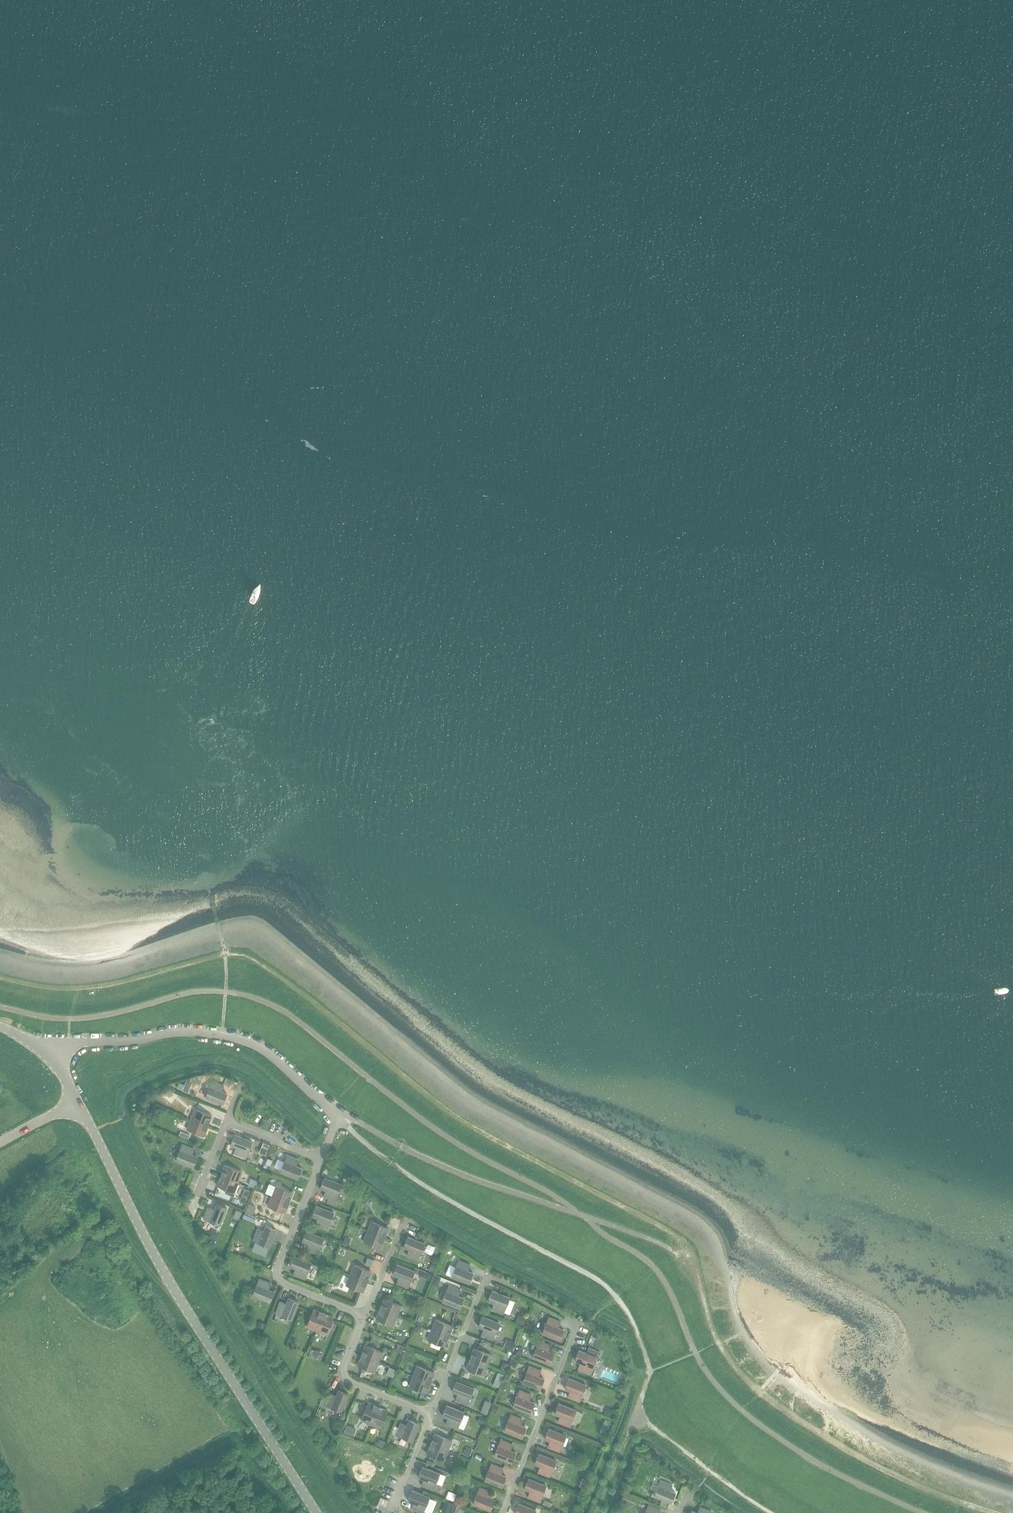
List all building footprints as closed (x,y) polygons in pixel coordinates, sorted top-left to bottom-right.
[(224,1085),(212,1080),(206,1097),(223,1104),(227,1094),(222,1091),(224,1085)] [(180,1082),(177,1087),(182,1089),(187,1091),(189,1086),(185,1084),(180,1082)] [(169,1089),(165,1094),(171,1099),(175,1094),(169,1089)] [(191,1119),(208,1126),(212,1116),(195,1109),(191,1119)] [(204,1136),(208,1126),(191,1119),(187,1129),(204,1136)] [(252,1141),(235,1134),(231,1145),(236,1147),(234,1153),(246,1158),(252,1141)] [(195,1148),(183,1144),(176,1160),(194,1167),(198,1157),(192,1155),(195,1148)] [(287,1155),(280,1171),(298,1178),(302,1168),(296,1166),(299,1160),(287,1155)] [(221,1175),(238,1182),(242,1172),(225,1165),(221,1175)] [(234,1192),(238,1182),(221,1175),(217,1185),(234,1192)] [(178,1177),(173,1180),(176,1186),(181,1184),(178,1177)] [(342,1184),(324,1177),(320,1188),(326,1190),(323,1196),(335,1201),(342,1184)] [(272,1195),(289,1202),(293,1192),(276,1185),(272,1195)] [(245,1187),(242,1194),(248,1196),(251,1190),(245,1187)] [(362,1194),(360,1201),(366,1203),(369,1197),(362,1194)] [(285,1212),(289,1202),(272,1195),(268,1205),(285,1212)] [(249,1203),(245,1211),(253,1214),(256,1206),(249,1203)] [(208,1207),(204,1219),(220,1225),(227,1208),(217,1204),(215,1209),(208,1207)] [(334,1212),(316,1205),(312,1216),(318,1218),(315,1224),(327,1229),(334,1212)] [(395,1215),(401,1220),(406,1212),(400,1208),(395,1215)] [(237,1209),(234,1217),(239,1219),(242,1212),(237,1209)] [(253,1214),(245,1211),(243,1218),(254,1222),(257,1216),(253,1214)] [(426,1222),(428,1216),(419,1213),(417,1220),(426,1222)] [(287,1218),(285,1223),(294,1226),(296,1221),(287,1218)] [(367,1231),(385,1238),(389,1228),(371,1221),(367,1231)] [(269,1247),(276,1230),(266,1225),(264,1231),(258,1229),(253,1240),(269,1247)] [(324,1238),(306,1231),(302,1241),(308,1243),(305,1249),(317,1254),(324,1238)] [(381,1248),(385,1238),(367,1231),(363,1241),(381,1248)] [(425,1243),(408,1236),(404,1247),(409,1249),(407,1255),(419,1260),(425,1243)] [(312,1263),(294,1256),(290,1266),(296,1268),(293,1274),(305,1279),(312,1263)] [(367,1258),(365,1264),(370,1266),(373,1260),(367,1258)] [(470,1264),(458,1260),(452,1276),(469,1283),(473,1273),(468,1271),(470,1264)] [(408,1287),(415,1271),(397,1264),(393,1274),(399,1277),(396,1283),(408,1287)] [(350,1275),(367,1282),(371,1272),(354,1265),(350,1275)] [(363,1292),(367,1282),(350,1275),(346,1285),(363,1292)] [(435,1275),(432,1284),(438,1286),(441,1277),(435,1275)] [(271,1283),(259,1278),(253,1295),(270,1302),(274,1291),(269,1289),(271,1283)] [(442,1301),(460,1308),(464,1298),(458,1296),(461,1289),(449,1285),(442,1301)] [(491,1309),(503,1314),(510,1297),(492,1290),(488,1301),(494,1303),(491,1309)] [(275,1313),(292,1319),(299,1302),(288,1298),(286,1303),(280,1301),(275,1313)] [(380,1309),(397,1316),(401,1306),(384,1299),(380,1309)] [(317,1330),(324,1313),(314,1309),(307,1326),(317,1330)] [(393,1326),(397,1316),(380,1309),(376,1319),(393,1326)] [(324,1313),(317,1330),(327,1334),(334,1317),(324,1313)] [(519,1314),(516,1322),(523,1324),(526,1317),(519,1314)] [(481,1334),(493,1339),(500,1323),(482,1316),(478,1326),(484,1328),(481,1334)] [(549,1316),(542,1333),(560,1340),(564,1330),(558,1327),(561,1321),(549,1316)] [(432,1329),(449,1336),(453,1326),(436,1319),(432,1329)] [(445,1346),(449,1336),(432,1329),(428,1339),(445,1346)] [(596,1330),(593,1336),(599,1339),(602,1333),(596,1330)] [(294,1338),(290,1341),(293,1347),(298,1344),(294,1338)] [(551,1345),(539,1340),(533,1357),(550,1364),(554,1353),(549,1351),(551,1345)] [(509,1341),(506,1348),(513,1351),(516,1344),(509,1341)] [(398,1344),(396,1351),(402,1353),(404,1346),(398,1344)] [(361,1355),(379,1362),(383,1352),(365,1345),(361,1355)] [(406,1347),(404,1354),(409,1356),(412,1350),(406,1347)] [(590,1373),(596,1357),(598,1358),(601,1352),(589,1347),(586,1353),(579,1350),(575,1360),(580,1362),(578,1368),(590,1373)] [(470,1358),(488,1365),(492,1355),(474,1348),(470,1358)] [(375,1372),(379,1362),(361,1355),(357,1365),(375,1372)] [(484,1375),(488,1365),(470,1358),(466,1368),(484,1375)] [(503,1361),(500,1368),(506,1370),(509,1364),(503,1361)] [(541,1370),(529,1365),(523,1382),(540,1389),(544,1378),(539,1376),(541,1370)] [(413,1376),(431,1383),(435,1373),(417,1366),(413,1376)] [(427,1393),(431,1383),(413,1376),(409,1386),(427,1393)] [(586,1385),(569,1378),(565,1388),(570,1390),(568,1396),(580,1401),(586,1385)] [(474,1388),(456,1381),(452,1391),(458,1393),(455,1399),(467,1404),(474,1388)] [(349,1394),(338,1390),(336,1396),(330,1393),(327,1401),(325,1405),(342,1412),(349,1394)] [(531,1394),(520,1390),(513,1406),(530,1413),(534,1403),(529,1400),(531,1394)] [(485,1400),(481,1412),(487,1414),(491,1402),(485,1400)] [(371,1424),(378,1406),(368,1402),(361,1420),(371,1424)] [(576,1410),(559,1403),(555,1413),(560,1415),(558,1421),(570,1426),(576,1410)] [(464,1412),(447,1405),(443,1415),(448,1417),(446,1424),(458,1428),(464,1412)] [(378,1406),(371,1424),(381,1428),(388,1410),(378,1406)] [(523,1419),(511,1414),(504,1430),(522,1437),(526,1427),(520,1425),(523,1419)] [(480,1416),(478,1422),(484,1424),(486,1418),(480,1416)] [(605,1419),(602,1427),(610,1430),(613,1422),(605,1419)] [(396,1435),(412,1441),(419,1424),(409,1420),(407,1425),(401,1423),(396,1435)] [(347,1424),(343,1432),(352,1436),(355,1427),(347,1424)] [(566,1435),(549,1428),(545,1438),(550,1440),(548,1447),(560,1451),(566,1435)] [(431,1443),(448,1450),(452,1440),(435,1433),(431,1443)] [(379,1438),(377,1444),(383,1447),(386,1441),(379,1438)] [(513,1444),(501,1439),(494,1456),(512,1462),(516,1452),(510,1450),(513,1444)] [(444,1460),(448,1450),(431,1443),(427,1453),(444,1460)] [(466,1447),(464,1454),(469,1456),(472,1450),(466,1447)] [(556,1460),(539,1453),(535,1463),(540,1466),(538,1472),(550,1476),(556,1460)] [(503,1468),(491,1463),(485,1480),(502,1487),(506,1476),(501,1474),(503,1468)] [(433,1490),(440,1473),(422,1466),(418,1477),(424,1479),(421,1485),(433,1490)] [(546,1485),(529,1478),(525,1488),(530,1491),(528,1497),(540,1501),(546,1485)] [(660,1479),(654,1495),(671,1502),(675,1492),(670,1490),(672,1484),(660,1479)] [(491,1491),(480,1487),(473,1503),(490,1510),(495,1500),(489,1497),(491,1491)] [(430,1497),(412,1490),(408,1500),(414,1502),(411,1508),(423,1512),(430,1497)] [(449,1491),(446,1498),(453,1500),(456,1494),(449,1491)] [(623,1494),(620,1501),(632,1506),(635,1498),(623,1494)] [(442,1511),(447,1512),(450,1512),(453,1504),(446,1501),(442,1511)] [(450,1512),(457,1512),(460,1505),(454,1503),(450,1512)] [(519,1503),(515,1512),(535,1512),(536,1510),(519,1503)] [(660,1509),(648,1504),(645,1512),(659,1512),(660,1509)]
